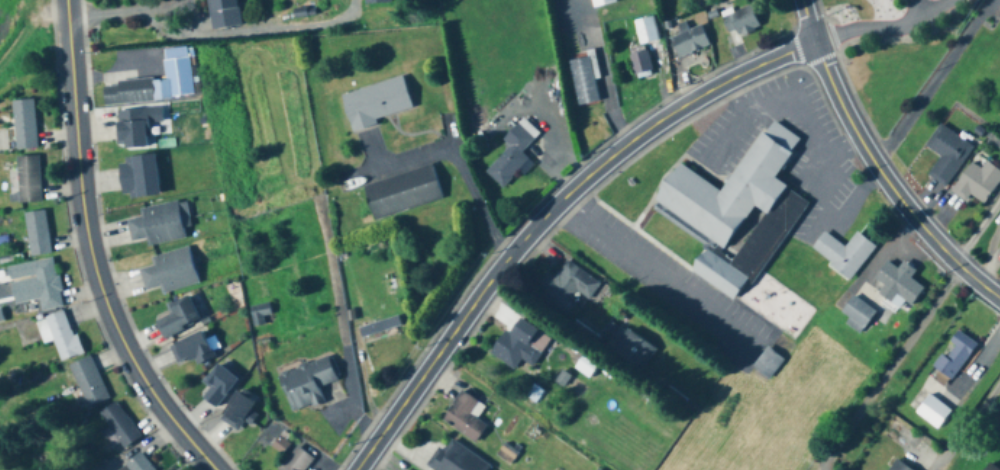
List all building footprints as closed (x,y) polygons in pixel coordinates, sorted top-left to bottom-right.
[(243,27),(239,0),(206,0),(210,31),(243,27)] [(593,9),(615,3),(614,0),(591,0),(593,9)] [(729,35),(737,32),(739,38),(759,29),(750,7),(722,19),(729,35)] [(634,23),(640,45),(658,40),(652,18),(634,23)] [(709,47),(701,26),(688,31),(685,23),(676,27),(679,36),(670,40),(677,59),(709,47)] [(167,98),(192,96),(187,48),(162,51),(167,98)] [(652,73),(645,50),(629,55),(635,78),(652,73)] [(600,103),(591,53),(575,56),(575,52),(567,53),(576,107),(600,103)] [(349,129),(411,114),(403,79),(341,94),(349,129)] [(104,106),(162,103),(161,86),(153,86),(153,80),(102,83),(104,106)] [(20,151),(42,150),(39,101),(17,102),(20,151)] [(117,149),(149,147),(148,124),(163,124),(162,109),(116,111),(117,149)] [(509,148),(484,172),(500,188),(528,161),(521,153),(539,136),(523,120),(502,141),(509,148)] [(770,120),(800,141),(774,178),(809,202),(751,286),(745,282),(732,301),(688,270),(707,243),(713,247),(716,244),(655,201),(680,166),(719,193),(770,120)] [(927,176),(945,188),(973,147),(940,125),(925,147),(940,158),(927,176)] [(12,133),(0,133),(0,152),(12,152),(12,133)] [(116,160),(122,200),(159,195),(154,155),(116,160)] [(44,157),(21,158),(23,204),(46,203),(44,157)] [(999,181),(999,172),(984,160),(978,167),(971,162),(950,191),(964,202),(970,195),(982,204),(999,181)] [(442,201),(432,167),(362,185),(372,220),(442,201)] [(185,239),(182,219),(188,219),(185,201),(139,209),(141,217),(127,219),(131,241),(146,239),(147,245),(185,239)] [(34,257),(56,254),(51,212),(29,214),(34,257)] [(851,279),(875,246),(856,232),(845,247),(823,231),(810,249),(851,279)] [(151,256),(154,266),(139,270),(144,290),(160,286),(161,294),(198,284),(189,247),(151,256)] [(46,310),(68,307),(60,258),(38,262),(46,310)] [(600,284),(568,261),(554,279),(549,275),(537,290),(563,310),(577,292),(588,300),(600,284)] [(916,271),(902,262),(898,269),(886,261),(874,279),(884,286),(878,294),(907,313),(923,288),(910,279),(916,271)] [(200,320),(187,296),(167,306),(171,314),(154,322),(163,339),(200,320)] [(849,320),(845,324),(857,334),(875,314),(854,296),(840,312),(849,320)] [(72,311),(42,321),(49,344),(59,341),(66,361),(86,355),(72,311)] [(397,329),(407,326),(404,315),(357,328),(360,340),(381,334),(383,339),(398,335),(397,329)] [(490,355),(514,371),(520,361),(532,368),(551,340),(515,317),(490,355)] [(656,352),(621,326),(605,348),(639,374),(656,352)] [(941,355),(931,368),(951,382),(977,345),(957,331),(948,344),(953,347),(945,358),(941,355)] [(176,363),(190,357),(193,366),(213,358),(203,332),(169,345),(176,363)] [(783,363),(767,349),(751,367),(767,381),(783,363)] [(75,366),(91,409),(113,400),(97,357),(75,366)] [(291,414),(324,404),(318,387),(338,381),(330,357),(278,374),(291,414)] [(589,378),(596,366),(582,357),(574,370),(589,378)] [(210,389),(202,398),(215,409),(238,381),(217,364),(203,383),(210,389)] [(442,421),(475,444),(486,427),(476,419),(484,407),(461,392),(442,421)] [(244,423),(250,427),(257,415),(250,411),(255,403),(237,393),(220,421),(238,432),(244,423)] [(950,412),(928,395),(915,414),(936,430),(950,412)] [(105,413),(128,450),(145,439),(123,402),(105,413)] [(490,467),(448,437),(428,466),(433,469),(488,469),(490,467)] [(314,460),(296,447),(280,469),(308,469),(314,460)] [(146,454),(124,469),(159,469),(146,454)] [(892,459),(886,469),(911,469),(892,459)]
